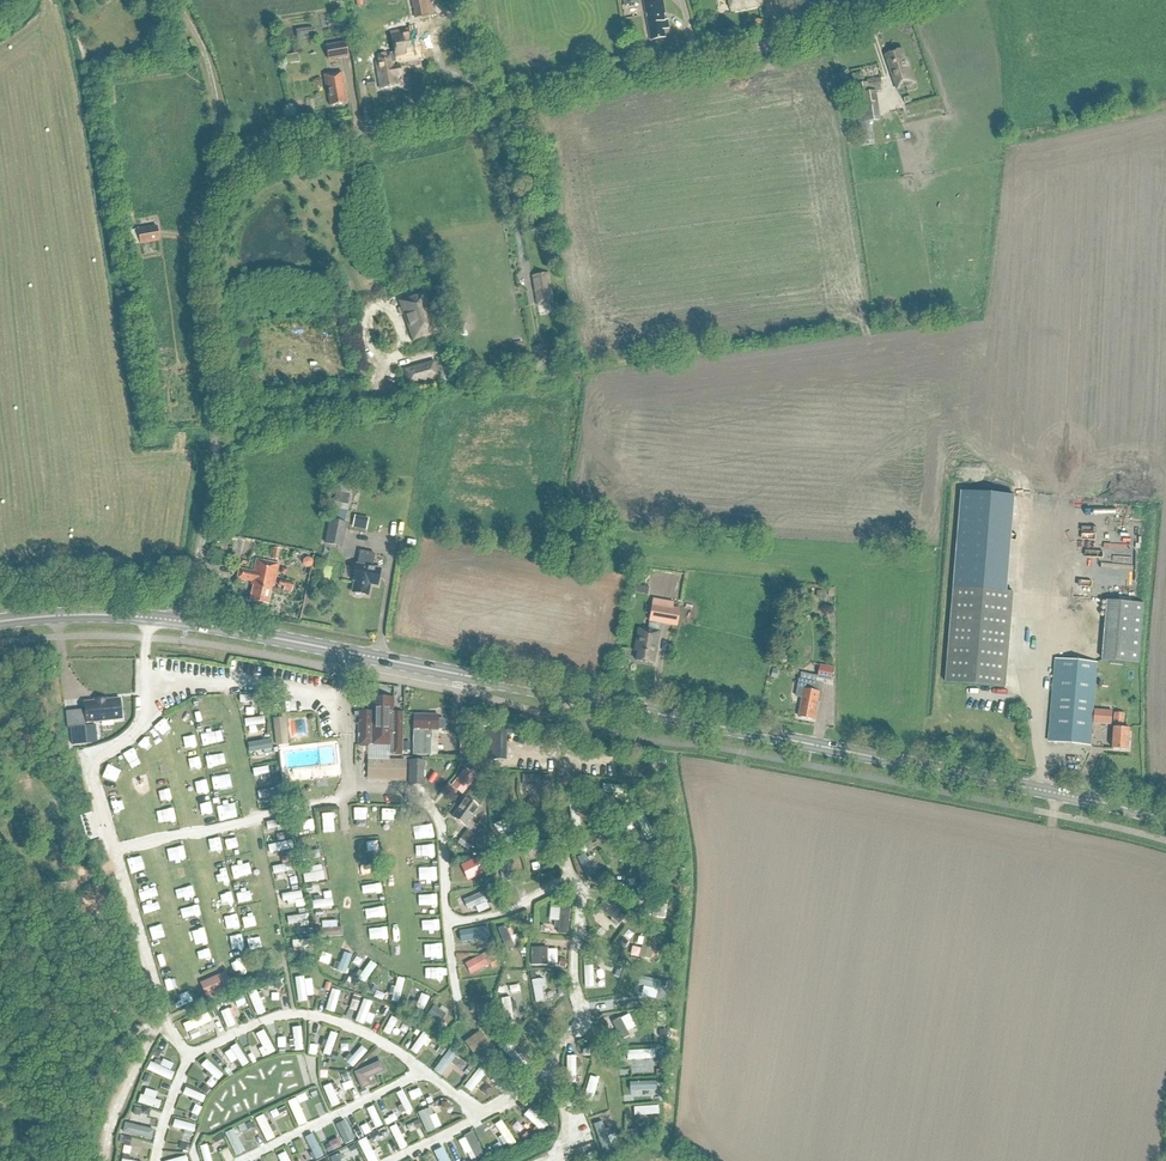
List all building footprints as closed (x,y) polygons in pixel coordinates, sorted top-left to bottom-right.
[(434,15),(430,0),(412,0),(415,18),(434,15)] [(651,41),(665,38),(664,30),(669,29),(667,21),(666,21),(662,0),(643,0),(651,41)] [(732,13),(763,6),(762,0),(729,0),(732,13)] [(313,28),(295,31),(296,40),(314,37),(313,28)] [(375,63),(377,74),(380,89),(396,86),(394,76),(401,75),(399,67),(394,68),(393,63),(419,58),(414,29),(390,33),(394,54),(377,56),(378,63),(375,63)] [(344,43),(325,46),(328,61),(347,57),(344,43)] [(901,50),(885,56),(896,90),(915,83),(908,64),(907,65),(901,50)] [(344,91),(340,73),(322,76),(324,87),(326,87),(329,107),(345,104),(343,91),(344,91)] [(864,85),(853,87),(862,142),(872,140),(869,122),(880,120),(876,92),(865,94),(864,85)] [(130,231),(133,246),(140,245),(159,242),(156,227),(138,230),(130,231)] [(547,274),(532,276),(537,306),(553,303),(547,274)] [(422,337),(421,335),(427,332),(428,335),(436,332),(423,295),(415,298),(416,300),(409,302),(409,300),(401,302),(405,315),(407,314),(411,327),(409,327),(414,340),(422,337)] [(544,345),(533,347),(536,365),(548,363),(544,345)] [(424,359),(401,363),(402,369),(425,365),(424,359)] [(409,385),(436,378),(433,363),(405,371),(409,385)] [(962,492),(948,684),(1005,689),(1012,593),(1007,592),(1014,496),(962,492)] [(336,493),(337,508),(348,507),(347,493),(336,493)] [(354,516),(351,528),(365,531),(368,519),(354,516)] [(329,519),(324,544),(341,548),(346,523),(329,519)] [(273,548),(272,559),(278,560),(280,549),(273,548)] [(222,551),(213,550),(211,565),(219,566),(222,551)] [(366,596),(369,584),(376,586),(380,570),(371,568),(374,554),(360,551),(357,565),(355,565),(352,580),(354,581),(351,592),(366,596)] [(299,558),(302,567),(311,563),(308,554),(299,558)] [(239,569),(237,579),(253,582),(250,600),(267,604),(271,587),(273,588),(278,564),(255,560),(252,572),(239,569)] [(282,591),(291,593),(293,584),(279,581),(278,587),(283,587),(282,591)] [(653,599),(648,622),(677,627),(680,609),(672,607),(673,602),(653,599)] [(1105,601),(1101,661),(1137,663),(1141,603),(1105,601)] [(634,651),(637,652),(635,661),(653,664),(658,632),(638,629),(634,651)] [(1055,660),(1048,743),(1090,746),(1096,663),(1055,660)] [(821,665),(818,679),(831,682),(834,668),(821,665)] [(799,680),(796,698),(802,699),(799,718),(814,720),(819,694),(821,694),(823,684),(816,683),(817,675),(801,673),(800,680),(799,680)] [(238,704),(248,704),(248,693),(237,693),(238,704)] [(401,747),(401,712),(392,712),(392,707),(389,707),(389,698),(371,698),(371,712),(358,712),(357,747),(390,747),(389,755),(402,756),(402,747),(401,747)] [(98,701),(83,703),(85,723),(121,719),(119,699),(106,700),(106,699),(98,700),(98,701)] [(1094,710),(1093,724),(1111,725),(1112,711),(1094,710)] [(1129,729),(1124,728),(1124,713),(1114,713),(1114,718),(1112,749),(1128,750),(1129,729)] [(243,730),(263,728),(262,715),(242,716),(243,730)] [(412,755),(428,755),(429,730),(437,730),(442,730),(444,728),(444,720),(442,719),(438,719),(438,715),(413,715),(412,755)] [(281,717),(272,718),(274,744),(284,743),(281,717)] [(288,739),(301,737),(299,725),(286,727),(288,739)] [(86,726),(69,728),(71,745),(87,743),(86,726)] [(483,730),(483,760),(505,760),(505,730),(483,730)] [(266,736),(245,742),(249,755),(270,750),(266,736)] [(460,739),(459,757),(474,758),(475,740),(460,739)] [(368,760),(367,776),(405,777),(405,760),(389,760),(368,760)] [(408,760),(408,785),(422,785),(423,760),(408,760)] [(436,783),(437,761),(426,761),(425,783),(436,783)] [(264,762),(264,770),(278,770),(278,762),(264,762)] [(189,769),(193,780),(204,776),(200,765),(189,769)] [(261,765),(250,768),(252,777),(263,774),(261,765)] [(463,770),(450,786),(461,795),(474,779),(463,770)] [(465,797),(464,797),(451,817),(464,827),(477,806),(479,807),(485,799),(471,788),(465,797)] [(257,804),(264,804),(263,789),(256,790),(257,804)] [(321,807),(322,819),(332,819),(332,806),(321,807)] [(351,826),(362,825),(361,806),(350,807),(351,826)] [(377,827),(392,828),(393,807),(378,806),(377,827)] [(263,820),(266,831),(277,828),(274,818),(263,820)] [(431,825),(412,826),(413,841),(432,840),(431,825)] [(265,843),(268,854),(282,851),(279,840),(265,843)] [(459,865),(465,881),(480,875),(474,859),(459,865)] [(292,873),(293,862),(277,862),(277,872),(292,873)] [(320,869),(301,872),(302,883),(322,880),(320,869)] [(295,874),(287,876),(291,888),(298,886),(295,874)] [(298,888),(278,892),(281,904),(301,900),(298,888)] [(486,890),(463,901),(467,910),(490,900),(486,890)] [(311,897),(311,914),(316,914),(316,907),(331,907),(331,897),(311,897)] [(656,898),(654,917),(663,918),(665,899),(656,898)] [(365,903),(366,917),(383,916),(382,902),(365,903)] [(556,905),(556,932),(568,933),(568,905),(556,905)] [(180,911),(184,921),(198,916),(193,906),(180,911)] [(284,913),(285,924),(299,923),(299,913),(284,913)] [(226,931),(226,944),(239,945),(239,932),(226,931)] [(298,936),(287,935),(286,944),(298,944),(298,936)] [(546,948),(531,948),(531,965),(546,965),(546,948)] [(340,949),(336,959),(332,958),(329,968),(343,973),(351,953),(340,949)] [(357,974),(365,979),(375,963),(368,958),(357,974)] [(582,985),(592,985),(592,965),(582,965),(582,985)] [(224,972),(199,983),(205,996),(230,985),(224,972)] [(427,973),(427,981),(440,982),(440,973),(427,973)] [(304,1000),(305,974),(294,974),(294,1000),(304,1000)] [(328,985),(322,1008),(332,1011),(338,988),(328,985)] [(245,989),(254,1014),(262,1011),(254,986),(245,989)] [(414,1001),(424,1004),(427,994),(418,991),(414,1001)] [(238,993),(228,998),(235,1011),(245,1006),(238,993)] [(365,1000),(356,999),(352,1017),(362,1019),(365,1000)] [(229,1014),(233,1013),(229,1003),(217,1008),(224,1026),(233,1023),(229,1014)] [(433,1005),(424,1018),(437,1027),(445,1014),(433,1005)] [(563,1026),(574,1015),(566,1007),(555,1018),(563,1026)] [(387,1033),(395,1017),(387,1013),(379,1030),(387,1033)] [(192,1041),(199,1037),(189,1017),(182,1020),(192,1041)] [(619,1037),(627,1035),(622,1019),(614,1021),(619,1037)] [(298,1022),(289,1022),(290,1047),(299,1047),(298,1022)] [(252,1030),(264,1052),(272,1048),(260,1025),(252,1030)] [(326,1053),(335,1030),(327,1027),(319,1050),(326,1053)] [(415,1054),(428,1038),(419,1030),(406,1047),(415,1054)] [(478,1031),(463,1042),(472,1054),(474,1057),(483,1051),(488,1058),(495,1053),(487,1043),(478,1031)] [(237,1063),(244,1060),(235,1039),(228,1042),(237,1063)] [(358,1042),(344,1057),(350,1063),(364,1048),(358,1042)] [(164,1046),(160,1053),(167,1056),(171,1049),(164,1046)] [(630,1072),(629,1046),(621,1047),(622,1072),(630,1072)] [(445,1048),(431,1066),(438,1072),(452,1054),(445,1048)] [(196,1062),(214,1079),(221,1071),(203,1055),(196,1062)] [(377,1057),(351,1067),(356,1081),(382,1070),(377,1057)] [(167,1078),(171,1069),(150,1059),(146,1068),(167,1078)] [(461,1085),(469,1091),(485,1071),(476,1065),(461,1085)] [(447,1067),(443,1074),(451,1078),(454,1071),(447,1067)] [(484,1076),(477,1084),(484,1089),(490,1081),(484,1076)] [(584,1092),(594,1092),(594,1077),(585,1077),(584,1092)] [(627,1088),(647,1087),(647,1077),(626,1078),(627,1088)] [(327,1079),(319,1082),(329,1105),(337,1102),(327,1079)] [(398,1111),(408,1107),(400,1086),(392,1089),(396,1100),(394,1101),(398,1111)] [(414,1090),(408,1092),(413,1105),(418,1103),(414,1090)] [(142,1094),(139,1103),(155,1109),(158,1100),(142,1094)] [(293,1122),(301,1119),(292,1095),(284,1098),(293,1122)] [(439,1109),(446,1107),(444,1099),(437,1101),(439,1109)] [(371,1126),(379,1123),(371,1101),(364,1104),(371,1126)] [(520,1113),(539,1130),(545,1123),(526,1106),(520,1113)] [(188,1136),(193,1123),(172,1116),(168,1125),(183,1130),(182,1134),(188,1136)] [(417,1116),(409,1118),(412,1128),(419,1125),(417,1116)] [(506,1145),(513,1140),(498,1117),(491,1122),(506,1145)] [(343,1139),(350,1136),(343,1119),(336,1122),(343,1139)] [(515,1119),(509,1124),(516,1133),(522,1128),(515,1119)] [(386,1124),(397,1148),(404,1145),(393,1121),(386,1124)] [(127,1134),(151,1139),(153,1130),(130,1124),(127,1134)] [(233,1152),(241,1149),(231,1127),(223,1131),(233,1152)] [(312,1154),(320,1149),(309,1129),(301,1133),(312,1154)] [(472,1134),(463,1138),(472,1157),(480,1153),(472,1134)] [(329,1148),(337,1143),(333,1135),(325,1140),(329,1148)] [(366,1160),(372,1158),(361,1135),(354,1138),(366,1160)] [(204,1141),(195,1144),(200,1160),(210,1160),(204,1141)] [(431,1149),(437,1160),(445,1160),(437,1146),(431,1149)] [(301,1157),(307,1154),(304,1147),(297,1150),(301,1157)] [(277,1160),(288,1160),(283,1148),(274,1151),(277,1160)] [(334,1150),(326,1153),(329,1160),(339,1160),(334,1150)]
